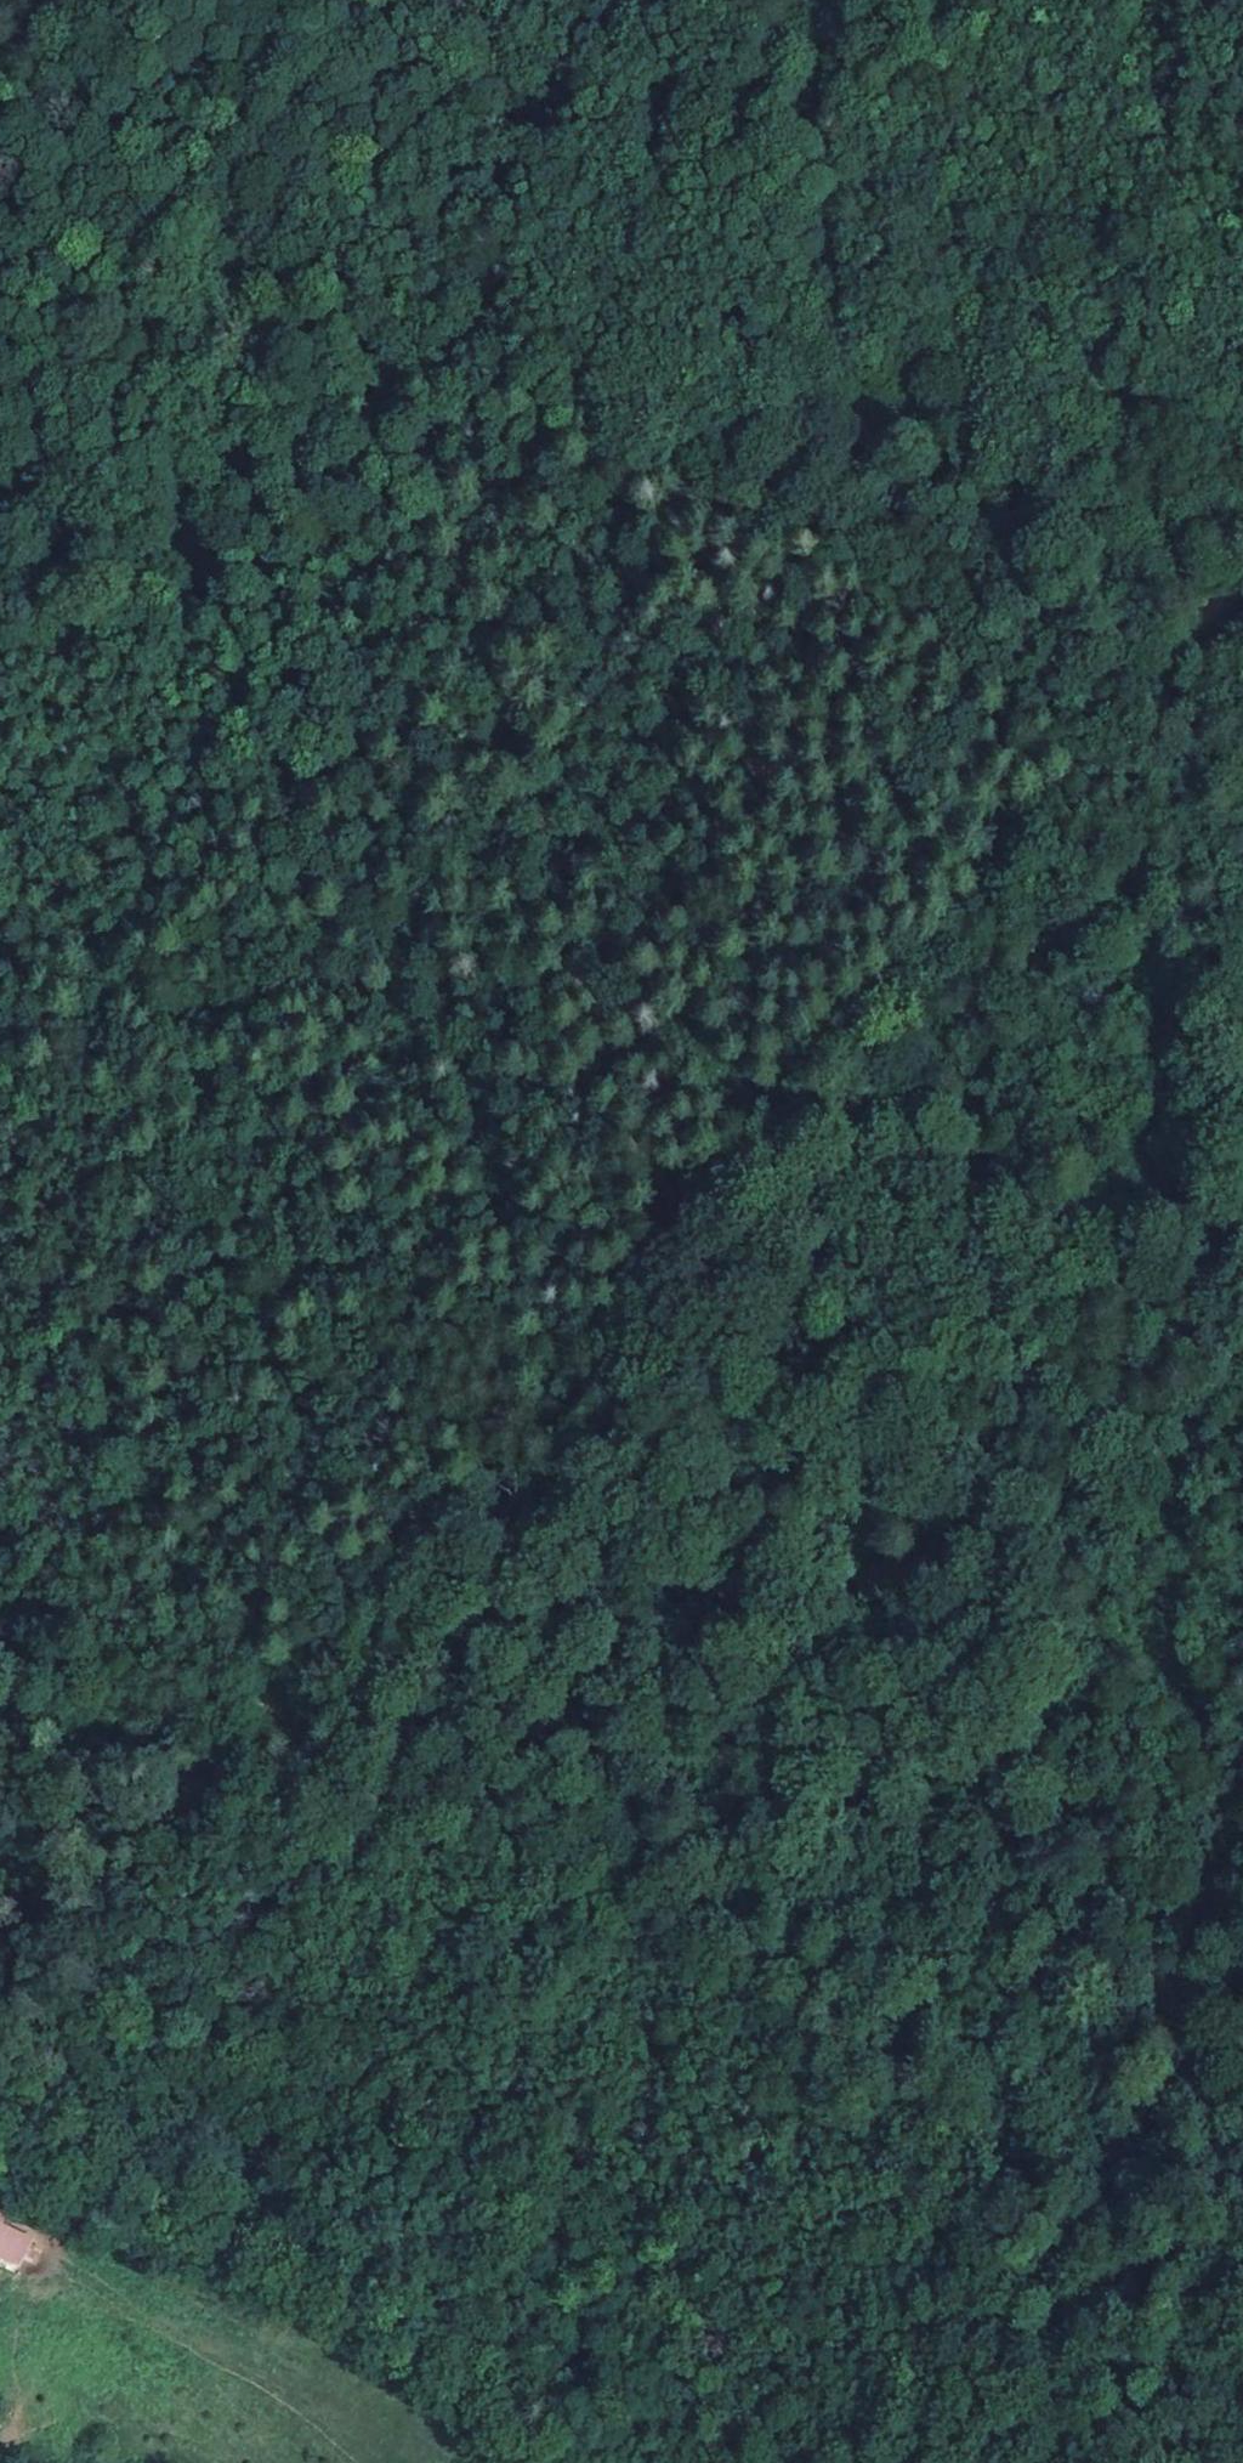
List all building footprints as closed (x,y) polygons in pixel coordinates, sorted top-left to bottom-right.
[(20,2267),(33,2231),(0,2219),(0,2259),(20,2267)]
